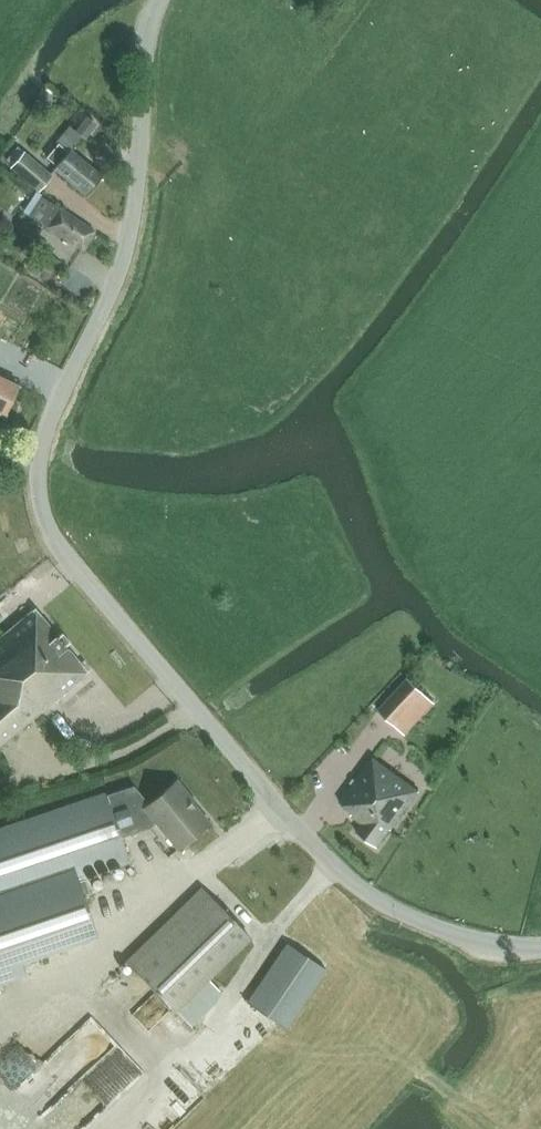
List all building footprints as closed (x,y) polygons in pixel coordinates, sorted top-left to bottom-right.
[(86,117),(75,132),(82,137),(84,139),(95,124),(86,117)] [(69,127),(57,142),(58,144),(69,152),(72,149),(82,137),(75,132),(74,131),(69,127)] [(58,144),(47,158),(57,166),(55,169),(85,194),(102,174),(72,149),(69,152),(58,144)] [(10,166),(39,191),(53,175),(25,150),(10,166)] [(95,231),(40,196),(28,215),(82,251),(95,231)] [(6,414),(19,386),(0,377),(0,411),(6,414)] [(1,614),(9,623),(25,608),(17,600),(1,614)] [(1,635),(0,636),(0,747),(42,712),(88,673),(35,607),(1,635)] [(378,711),(395,727),(426,695),(408,678),(378,711)] [(419,792),(373,758),(340,803),(351,811),(349,814),(362,824),(356,832),(376,847),(390,830),(419,792)] [(145,808),(157,822),(179,849),(210,823),(189,798),(191,797),(177,781),(148,805),(145,808)] [(157,822),(145,808),(148,805),(133,787),(109,795),(107,791),(0,827),(0,906),(77,879),(131,862),(123,838),(149,829),(157,822)] [(25,974),(20,958),(95,932),(77,879),(0,906),(0,983),(25,974)] [(173,1010),(248,935),(202,889),(127,964),(173,1010)] [(246,1000),(287,1028),(327,970),(286,942),(246,1000)] [(135,1006),(148,1022),(167,1007),(153,991),(135,1006)] [(45,1020),(41,1009),(0,1023),(0,1035),(45,1020)]
